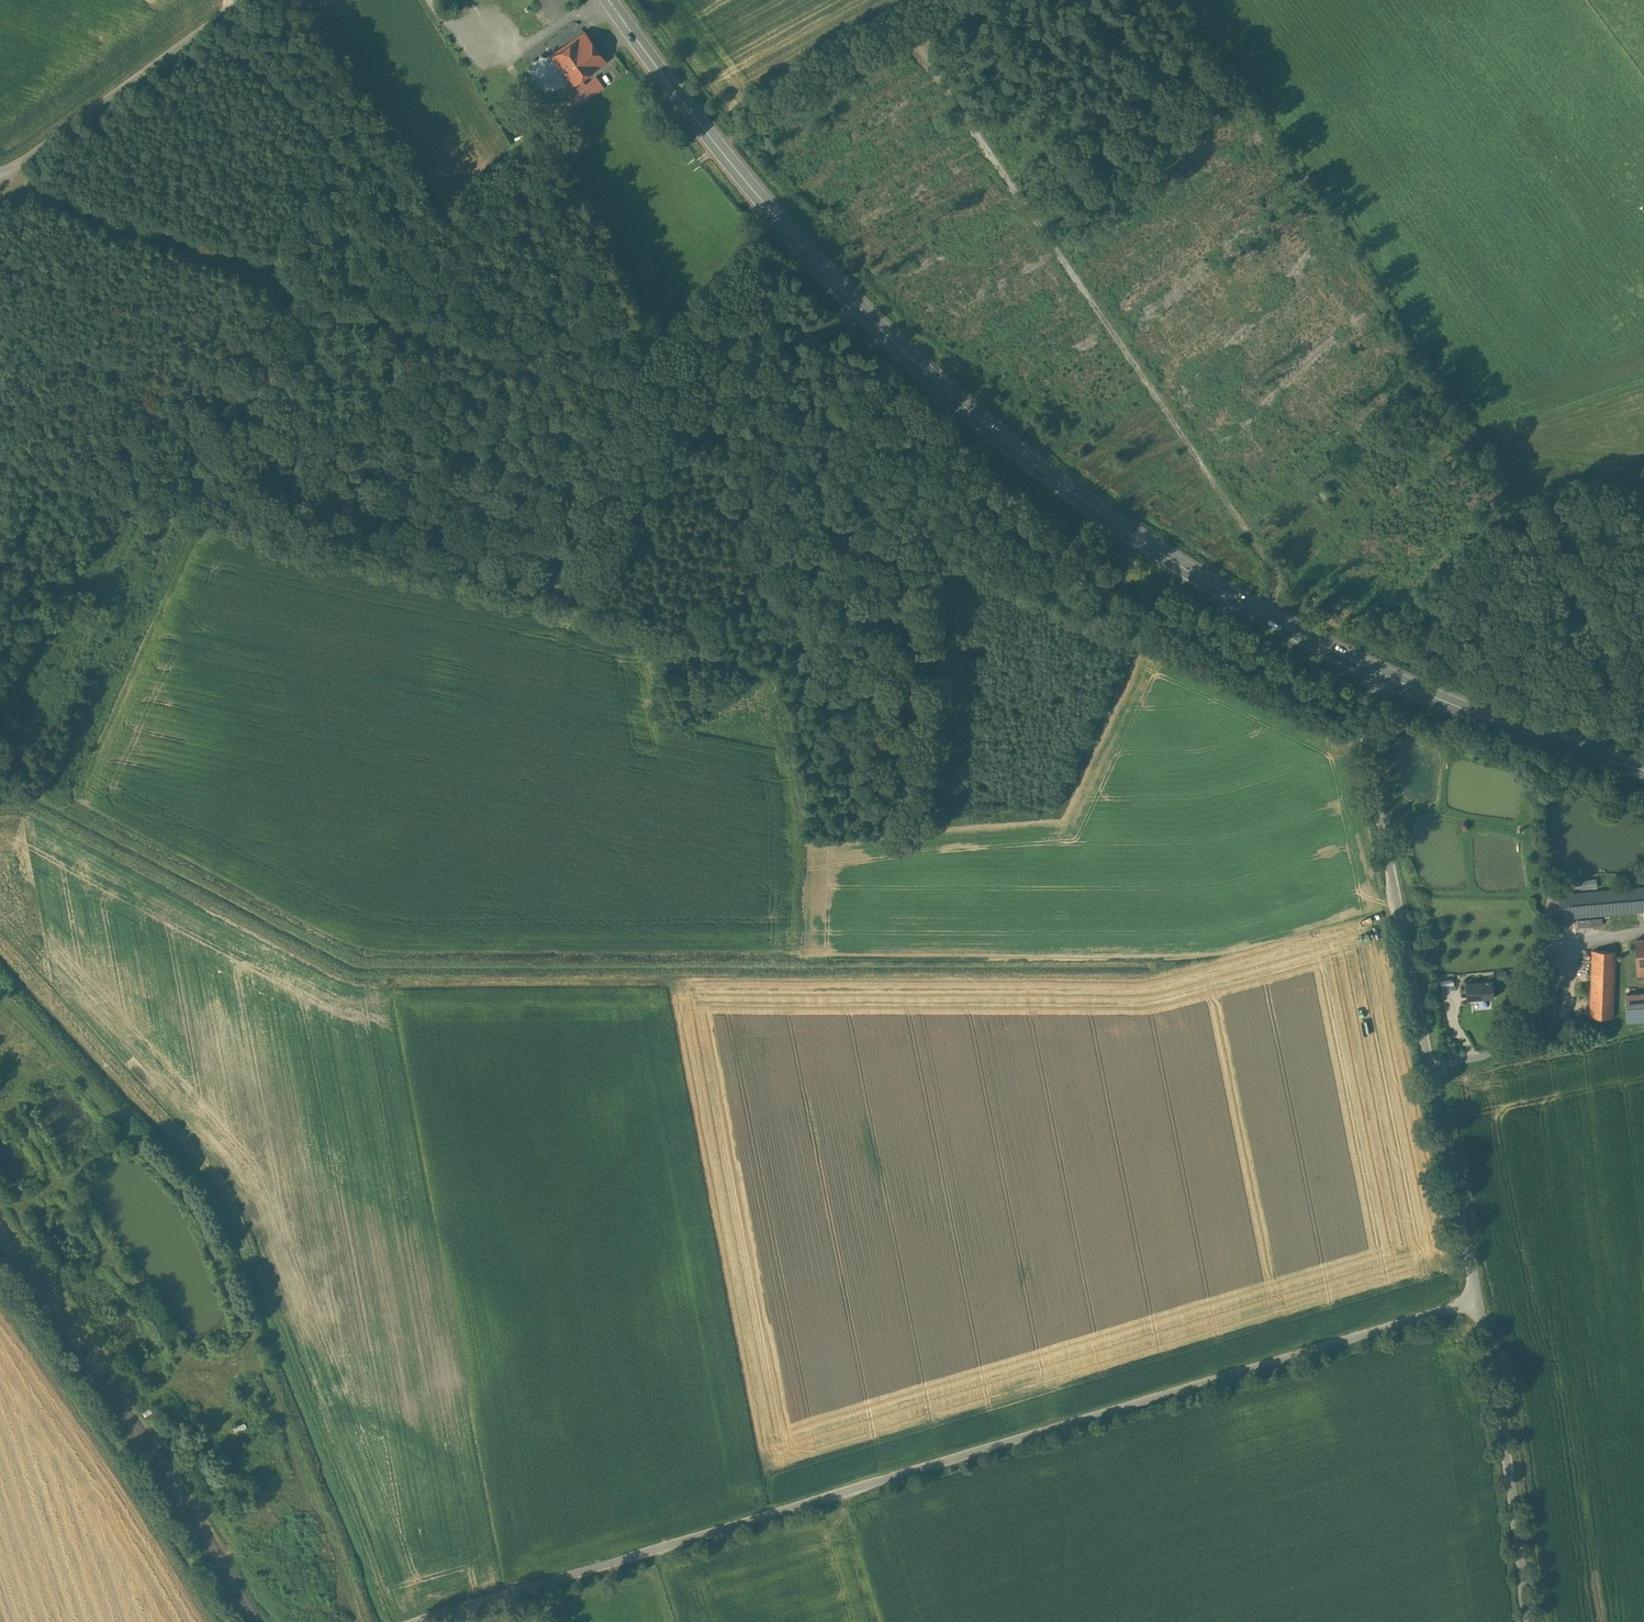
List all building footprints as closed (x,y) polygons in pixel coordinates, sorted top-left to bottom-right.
[(603,61),(584,33),(551,56),(550,54),(545,58),(540,55),(537,60),(532,61),(532,66),(528,69),(531,74),(529,79),(534,81),(534,87),(540,86),(543,91),(547,88),(553,90),(555,85),(560,84),(560,86),(569,97),(579,91),(573,81),(590,68),(591,70),(603,61)] [(1596,886),(1596,876),(1581,876),(1581,886),(1596,886)] [(1559,893),(1561,918),(1643,911),(1643,886),(1559,893)] [(1634,939),(1637,967),(1643,967),(1643,938),(1634,939)] [(1614,1017),(1616,951),(1592,950),(1589,1016),(1614,1017)] [(1510,973),(1509,966),(1501,966),(1501,974),(1510,973)] [(1497,993),(1495,975),(1468,978),(1469,996),(1497,993)] [(1624,992),(1627,1020),(1643,1019),(1643,990),(1624,992)] [(233,1430),(244,1425),(242,1420),(231,1425),(233,1430)]
